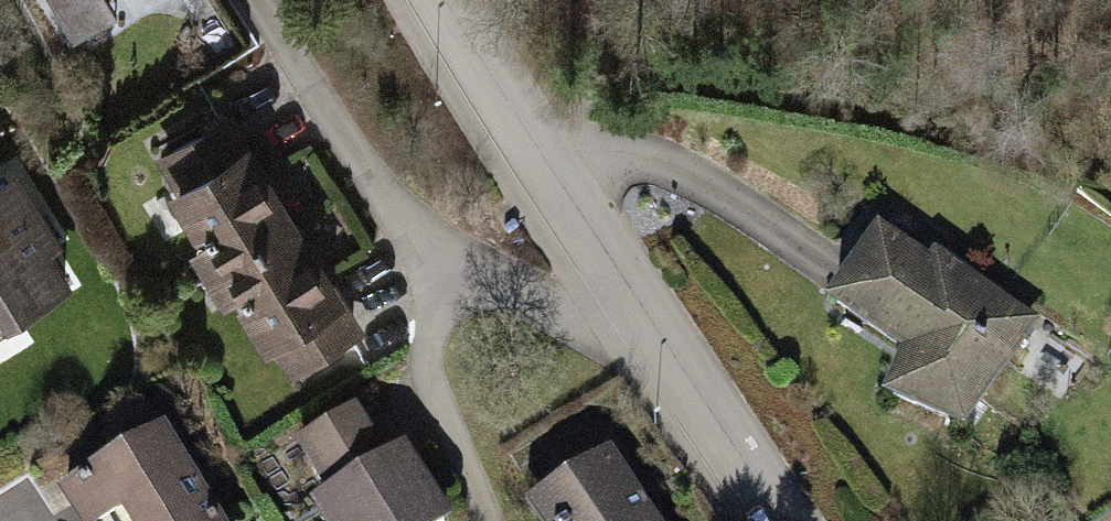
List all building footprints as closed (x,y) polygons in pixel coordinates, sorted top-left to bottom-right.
[(63,16),(89,0),(53,0),(63,16)] [(213,236),(229,262),(287,226),(223,120),(167,154),(186,185),(179,189),(210,238),(213,236)] [(0,186),(0,322),(64,283),(43,247),(49,238),(47,226),(38,221),(28,221),(4,183),(0,186)] [(272,339),(277,336),(296,367),(353,333),(287,226),(229,262),(245,287),(241,289),(272,339)] [(911,352),(893,395),(961,425),(1028,325),(938,263),(932,272),(881,238),(837,302),(911,352)] [(1034,335),(1026,369),(1083,382),(1091,348),(1034,335)] [(318,508),(326,520),(443,520),(403,457),(386,467),(354,414),(299,447),(332,500),(318,508)] [(66,496),(82,520),(213,520),(161,437),(66,496)] [(542,498),(543,520),(651,520),(607,455),(542,498)]
